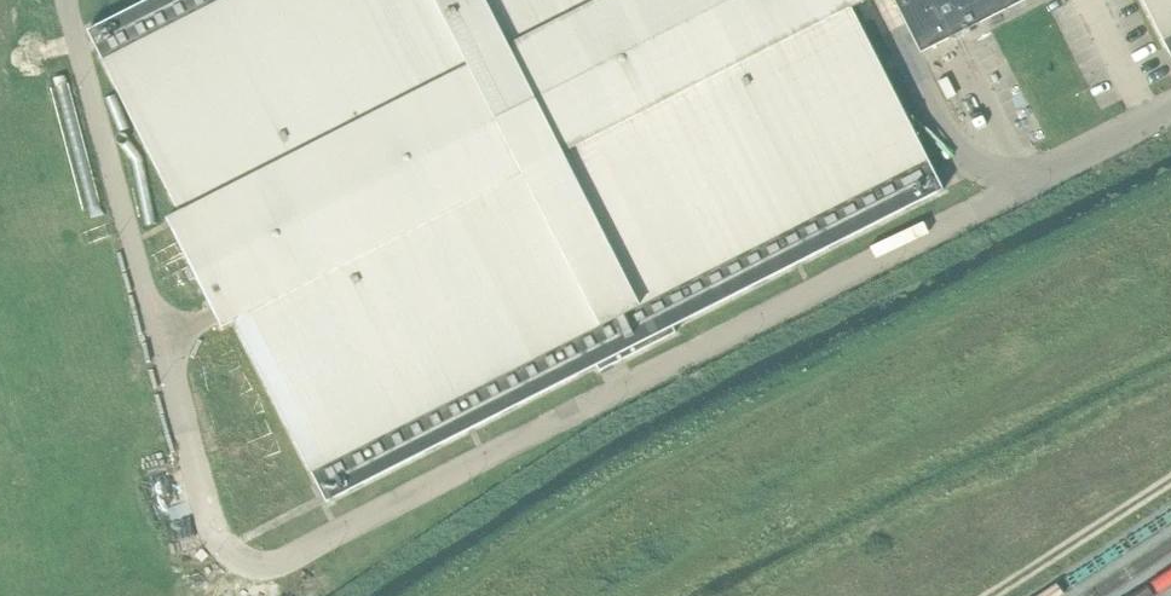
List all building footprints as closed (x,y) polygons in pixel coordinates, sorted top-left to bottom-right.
[(88,30),(180,212),(168,218),(223,326),(233,321),(325,501),(596,364),(600,370),(674,332),(671,326),(942,189),(851,9),(869,0),(148,0),(88,30)] [(921,52),(1024,0),(894,0),(921,52)] [(1170,56),(1170,0),(1142,0),(1170,56)]
